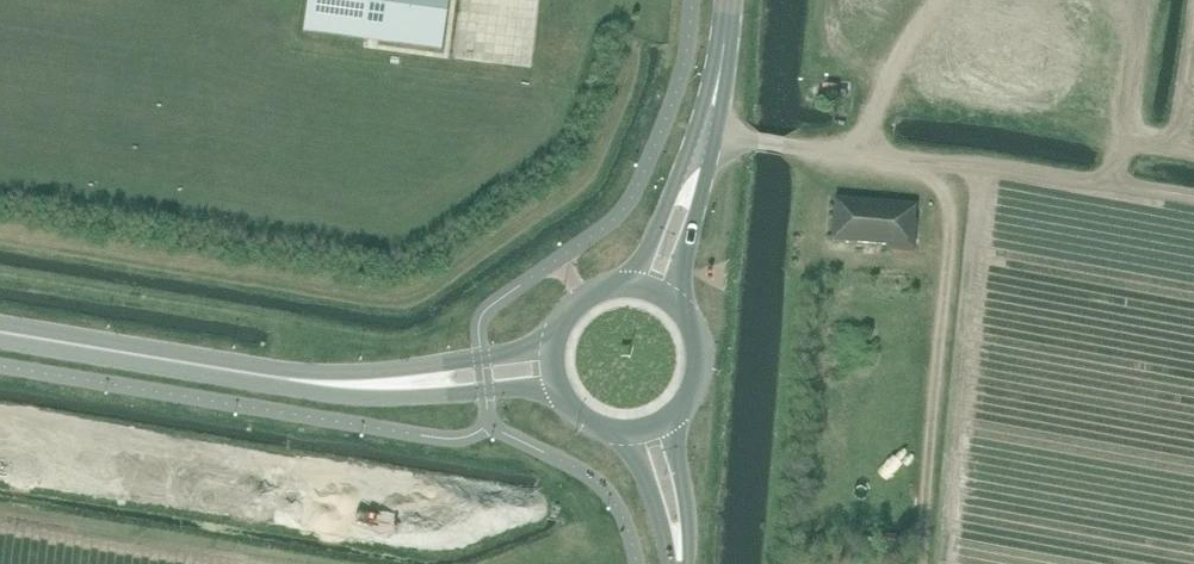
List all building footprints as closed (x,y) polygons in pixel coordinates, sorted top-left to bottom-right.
[(447,0),(307,0),(303,30),(440,49),(447,0)] [(824,83),(823,93),(837,94),(838,84),(824,83)] [(916,205),(916,203),(836,196),(832,239),(887,244),(887,249),(915,251),(918,205),(916,205)]
